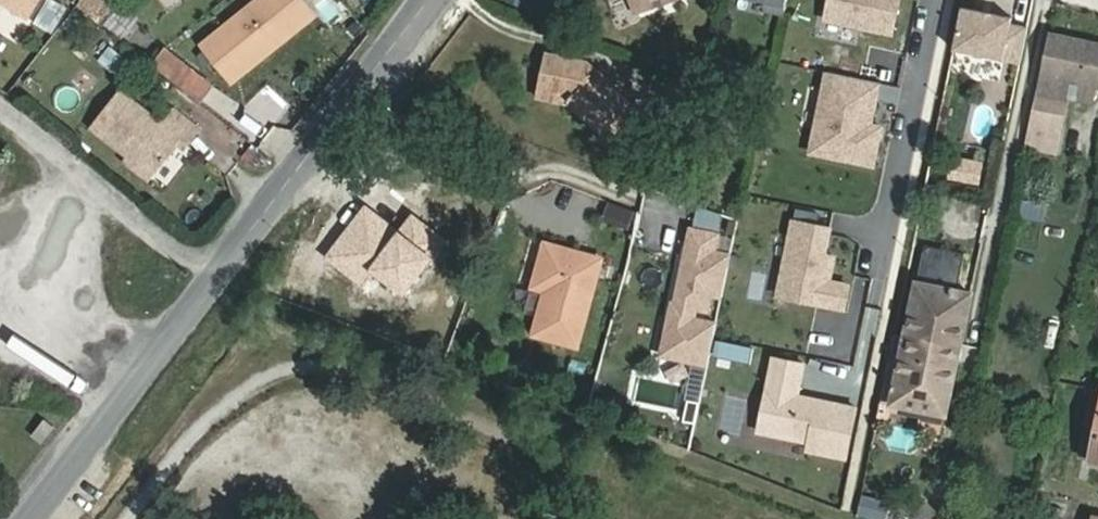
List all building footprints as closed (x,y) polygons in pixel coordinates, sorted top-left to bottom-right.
[(27,17),(38,0),(0,0),(0,1),(27,17)] [(29,20),(51,34),(66,10),(50,0),(41,0),(29,20)] [(80,5),(104,25),(105,24),(121,37),(136,19),(112,0),(82,0),(80,5)] [(300,15),(289,0),(258,0),(202,44),(226,74),(239,64),(246,72),(274,49),(268,41),(300,15)] [(786,0),(725,0),(724,4),(782,17),(786,0)] [(1001,61),(1009,24),(1010,19),(957,8),(949,50),(1001,61)] [(52,37),(67,47),(84,20),(69,11),(52,37)] [(1018,65),(1026,27),(1009,24),(1001,61),(1018,65)] [(1095,87),(1097,87),(1097,44),(1052,35),(1041,91),(1031,134),(1058,139),(1069,82),(1095,87)] [(112,46),(100,61),(117,75),(129,60),(112,46)] [(166,51),(156,64),(201,100),(211,86),(166,51)] [(599,70),(588,61),(546,52),(539,86),(570,93),(568,103),(604,136),(603,137),(618,150),(647,116),(614,88),(616,85),(599,69),(599,70)] [(119,92),(92,126),(129,155),(123,163),(147,182),(179,144),(186,149),(200,133),(172,110),(161,124),(119,92)] [(714,300),(724,227),(671,219),(661,293),(714,300)] [(601,260),(546,245),(534,287),(547,291),(535,334),(578,346),(601,260)] [(918,284),(893,403),(946,414),(974,281),(961,279),(966,254),(926,245),(918,284)] [(1093,459),(1097,434),(1097,389),(1096,389),(1082,457),(1093,459)] [(45,419),(32,436),(41,443),(54,426),(45,419)] [(866,518),(884,518),(888,504),(860,495),(853,515),(866,518)]
